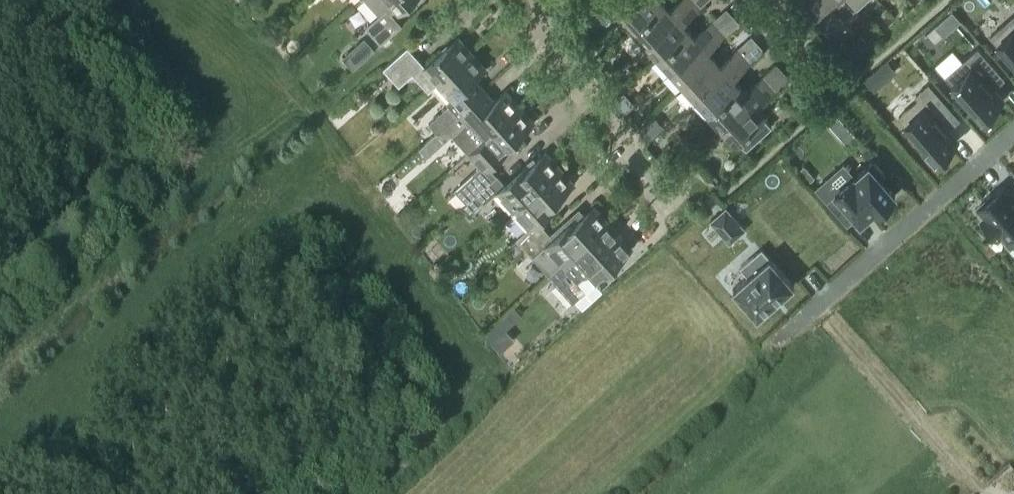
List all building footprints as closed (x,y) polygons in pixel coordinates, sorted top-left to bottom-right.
[(379,15),(365,27),(381,44),(401,25),(391,13),(396,9),(400,14),(416,0),(366,0),(379,15)] [(639,0),(609,0),(608,2),(608,3),(609,2),(621,16),(639,0)] [(664,1),(663,0),(639,0),(621,16),(634,29),(664,1)] [(694,1),(693,0),(680,0),(671,8),(664,1),(634,29),(647,44),(694,1)] [(828,0),(801,0),(829,30),(830,29),(843,17),(828,0)] [(853,0),(828,0),(843,17),(857,4),(853,0)] [(659,57),(690,29),(684,22),(700,7),(694,1),(647,44),(659,57)] [(952,11),(946,17),(954,26),(960,20),(952,11)] [(991,36),(1007,55),(1004,57),(1013,68),(1013,16),(991,36)] [(672,72),(720,29),(713,21),(696,36),(690,29),(659,57),(672,72)] [(283,37),(283,33),(280,29),(276,29),(272,32),(272,36),(275,40),(279,40),(283,37)] [(684,85),(715,57),(709,50),(726,35),(720,29),(672,72),(684,85)] [(438,84),(472,53),(458,37),(426,66),(408,47),(384,68),(400,86),(413,74),(429,91),(438,83),(438,84)] [(945,76),(961,95),(958,97),(969,109),(971,107),(982,119),(1004,101),(993,89),(987,82),(999,72),(978,48),(945,76)] [(697,99),(744,56),(738,49),(721,64),(715,57),(684,85),(697,99)] [(437,133),(453,119),(482,93),(472,81),(486,68),(472,53),(438,84),(452,98),(447,103),(450,105),(429,124),(437,133)] [(847,53),(842,58),(850,67),(859,58),(854,53),(847,53)] [(710,113),(741,85),(734,78),(751,63),(744,56),(697,99),(710,113)] [(888,61),(878,70),(886,79),(896,70),(888,61)] [(722,127),(770,84),(763,77),(747,92),(741,85),(710,113),(722,127)] [(765,111),(760,106),(776,91),(770,84),(722,127),(735,140),(734,141),(735,142),(747,131),(764,116),(767,113),(765,111)] [(925,147),(936,160),(957,141),(947,129),(941,122),(952,112),(928,84),(915,95),(919,99),(898,117),(915,135),(912,137),(923,149),(925,147)] [(521,106),(506,91),(492,104),(482,93),(453,119),(437,133),(445,142),(466,123),(468,126),(473,122),(486,137),(487,137),(521,106)] [(507,146),(534,122),(521,106),(487,137),(486,137),(469,152),(482,167),(455,190),(467,203),(476,195),(476,194),(490,182),(497,176),(489,167),(510,149),(507,146)] [(773,126),(764,116),(747,131),(757,141),(773,126)] [(847,144),(857,136),(840,117),(831,125),(847,144)] [(639,129),(649,140),(661,129),(651,118),(639,129)] [(514,209),(560,168),(546,152),(513,182),(510,179),(505,184),(497,176),(490,182),(476,194),(476,195),(484,203),(498,191),(514,209)] [(874,214),(895,196),(880,179),(885,175),(873,162),(868,166),(867,164),(832,195),(833,197),(827,202),(847,225),(853,220),(857,225),(871,212),(874,214)] [(541,213),(574,183),(560,168),(514,209),(511,212),(528,229),(517,239),(525,248),(537,237),(546,230),(538,221),(543,216),(541,213)] [(978,207),(985,216),(982,219),(997,236),(1000,233),(1008,242),(1013,237),(1013,196),(1004,184),(978,207)] [(537,237),(525,248),(549,275),(566,259),(574,252),(609,222),(594,206),(575,223),(570,218),(551,235),(546,230),(537,237)] [(727,207),(711,221),(730,243),(746,229),(727,207)] [(632,248),(609,222),(574,252),(566,259),(549,275),(573,302),(632,248)] [(748,275),(733,289),(758,317),(795,285),(763,249),(741,267),(748,275)] [(505,328),(521,314),(514,307),(499,321),(505,328)]
